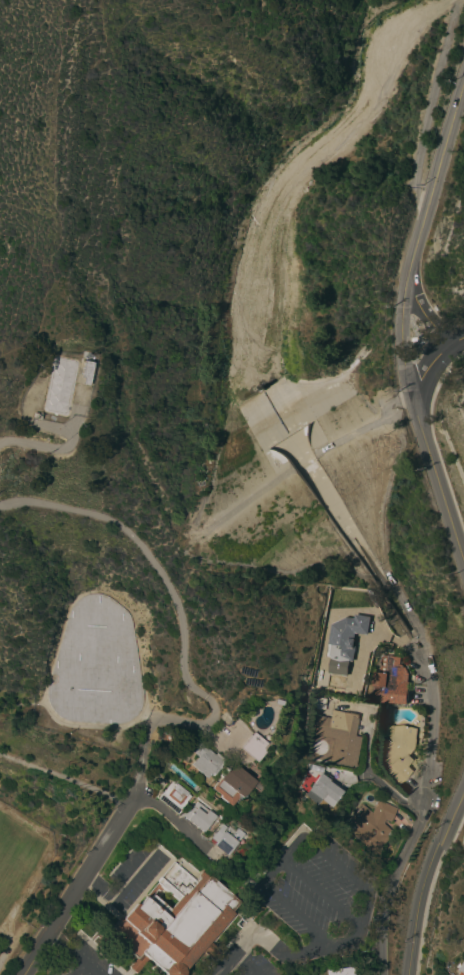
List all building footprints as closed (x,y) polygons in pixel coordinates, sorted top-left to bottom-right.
[(53,357),(57,355),(77,359),(80,362),(69,414),(66,417),(45,413),(43,409),(53,357)] [(89,385),(82,384),(84,377),(81,377),(84,360),(94,362),(89,385)] [(346,618),(351,619),(352,615),(358,616),(357,620),(359,620),(357,633),(353,633),(348,660),(342,659),(341,679),(331,678),(323,677),(324,657),(329,625),(346,618)] [(407,682),(408,682),(406,705),(371,701),(373,686),(371,686),(373,672),(378,672),(380,655),(400,657),(399,665),(401,665),(402,667),(405,668),(408,674),(407,682)] [(355,735),(362,737),(355,766),(330,761),(334,738),(310,733),(314,714),(333,718),(335,710),(359,715),(355,735)] [(416,729),(414,750),(408,756),(413,760),(407,766),(412,771),(400,785),(378,765),(379,756),(381,757),(385,753),(383,750),(391,741),(388,738),(388,736),(384,736),(385,725),(393,726),(403,725),(416,729)] [(266,742),(259,750),(262,753),(255,762),(239,749),(253,732),(266,742)] [(214,755),(215,753),(224,760),(219,766),(219,767),(211,776),(208,774),(205,778),(189,764),(196,756),(191,752),(200,742),(214,755)] [(250,779),(256,772),(266,780),(255,792),(248,786),(237,799),(236,797),(228,806),(217,797),(218,796),(209,788),(231,763),(250,779)] [(321,773),(325,776),(327,774),(331,777),(329,781),(342,791),(331,807),(308,790),(321,773)] [(157,798),(157,797),(156,796),(159,792),(161,794),(171,781),(175,784),(175,783),(187,793),(186,794),(189,796),(179,809),(180,810),(176,814),(157,798)] [(379,799),(398,808),(391,822),(386,819),(384,823),(392,831),(387,836),(389,838),(374,854),(352,833),(357,827),(349,820),(364,804),(372,812),(379,799)] [(214,816),(201,832),(186,819),(182,815),(191,804),(193,806),(197,801),(214,816)] [(233,831),(235,828),(242,833),(235,843),(226,855),(225,854),(224,855),(211,844),(222,831),(223,831),(227,826),(233,831)] [(253,868),(264,855),(271,862),(260,874),(253,868)] [(185,969),(184,974),(166,974),(164,972),(149,959),(137,973),(129,967),(137,958),(110,933),(137,902),(140,905),(146,897),(150,900),(154,895),(171,909),(184,894),(186,895),(202,877),(199,875),(204,869),(243,904),(185,969)] [(463,961),(463,962),(463,974),(452,974),(463,961)] [(351,967),(352,974),(327,974),(327,970),(351,967)]
